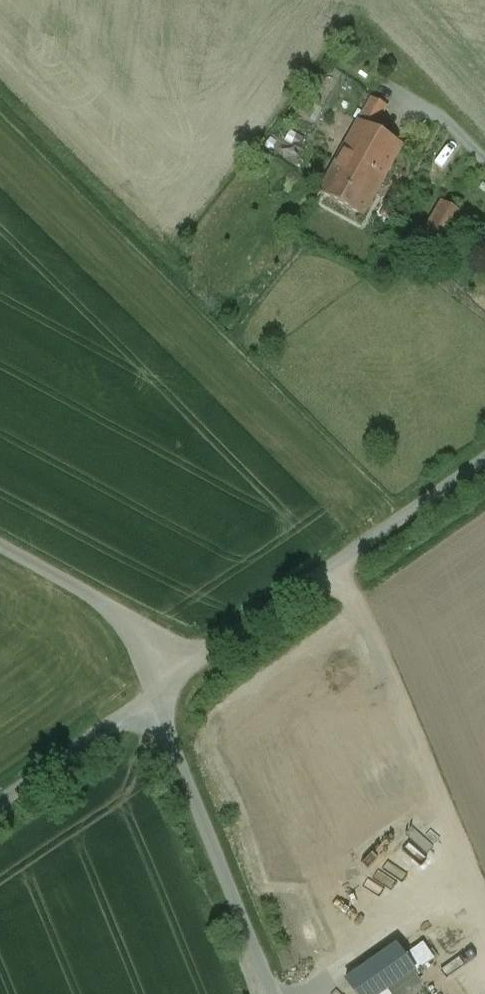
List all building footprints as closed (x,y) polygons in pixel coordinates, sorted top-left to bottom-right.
[(372,98),(359,121),(375,130),(387,106),(372,98)] [(359,121),(335,165),(379,189),(403,145),(375,130),(359,121)] [(363,217),(379,189),(335,165),(320,193),(363,217)] [(441,203),(436,213),(454,223),(460,213),(441,203)] [(454,223),(436,213),(428,228),(446,238),(454,223)] [(347,980),(357,993),(401,993),(395,985),(414,971),(396,945),(347,980)]
